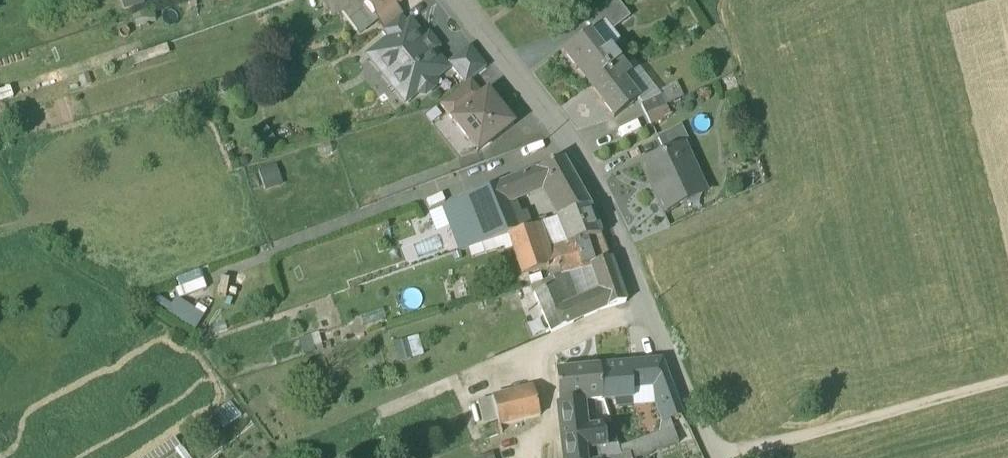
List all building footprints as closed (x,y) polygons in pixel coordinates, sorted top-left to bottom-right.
[(124,10),(145,3),(143,0),(121,0),(124,10)] [(378,20),(363,0),(325,0),(331,18),(342,14),(360,37),(378,20)] [(378,20),(393,9),(405,0),(363,0),(378,20)] [(585,22),(594,33),(603,26),(610,34),(630,18),(616,0),(613,0),(585,22)] [(376,23),(383,32),(401,19),(393,9),(378,20),(376,23)] [(383,32),(382,34),(389,43),(408,28),(401,19),(383,32)] [(444,70),(410,27),(408,28),(389,43),(370,58),(407,103),(417,95),(418,93),(425,94),(432,89),(433,81),(432,80),(444,70)] [(602,56),(587,37),(563,55),(588,87),(619,63),(608,51),(602,56)] [(449,65),(465,86),(486,70),(469,49),(449,65)] [(619,63),(588,87),(613,120),(637,101),(622,82),(629,76),(625,70),(619,63)] [(637,101),(641,107),(661,98),(633,64),(625,70),(629,76),(622,82),(637,101)] [(471,81),(440,106),(453,122),(484,97),(471,81)] [(484,97),(453,122),(478,153),(512,126),(487,94),(484,97)] [(661,98),(641,107),(645,116),(646,115),(665,107),(661,98)] [(665,107),(646,115),(651,125),(671,116),(666,106),(665,107)] [(681,127),(657,138),(665,156),(684,147),(684,149),(690,147),(681,127)] [(665,156),(641,167),(663,214),(686,203),(682,194),(701,185),(684,149),(684,147),(665,156)] [(564,161),(537,172),(564,217),(565,219),(589,208),(564,161)] [(538,173),(500,187),(505,201),(513,201),(545,185),(538,173)] [(525,217),(513,221),(505,201),(500,187),(476,196),(452,205),(470,251),(494,242),(510,236),(518,233),(529,229),(525,217)] [(589,208),(565,219),(564,217),(557,220),(569,248),(574,246),(601,237),(589,208)] [(557,220),(534,228),(544,255),(569,248),(557,220)] [(518,233),(510,236),(523,277),(546,270),(549,269),(544,255),(534,228),(529,229),(518,233)] [(569,248),(544,255),(549,269),(546,270),(548,272),(559,268),(561,276),(581,269),(574,246),(569,248)] [(598,294),(578,303),(567,309),(573,324),(605,310),(625,303),(611,261),(592,266),(598,294)] [(199,273),(177,279),(182,296),(204,290),(199,273)] [(565,282),(557,285),(561,295),(568,292),(565,282)] [(557,285),(535,295),(551,333),(573,324),(567,309),(561,295),(557,285)] [(177,298),(166,312),(193,331),(204,316),(177,298)] [(681,416),(661,362),(643,363),(645,381),(650,380),(664,422),(670,420),(681,416)] [(643,363),(629,364),(630,382),(645,381),(643,363)] [(629,364),(598,367),(602,401),(603,401),(617,400),(617,405),(632,404),(630,382),(629,364)] [(598,367),(556,371),(560,405),(576,404),(602,401),(598,367)] [(533,390),(493,400),(498,428),(540,417),(533,390)] [(576,404),(560,405),(562,427),(577,423),(576,404)] [(619,449),(621,457),(626,457),(630,457),(640,457),(678,444),(670,420),(664,422),(664,433),(619,449)] [(562,427),(564,457),(584,457),(584,451),(583,451),(577,423),(562,427)] [(611,428),(584,432),(582,423),(577,423),(583,451),(584,451),(611,447),(612,447),(617,446),(611,428)] [(612,447),(615,457),(621,457),(619,449),(617,446),(612,447)]
